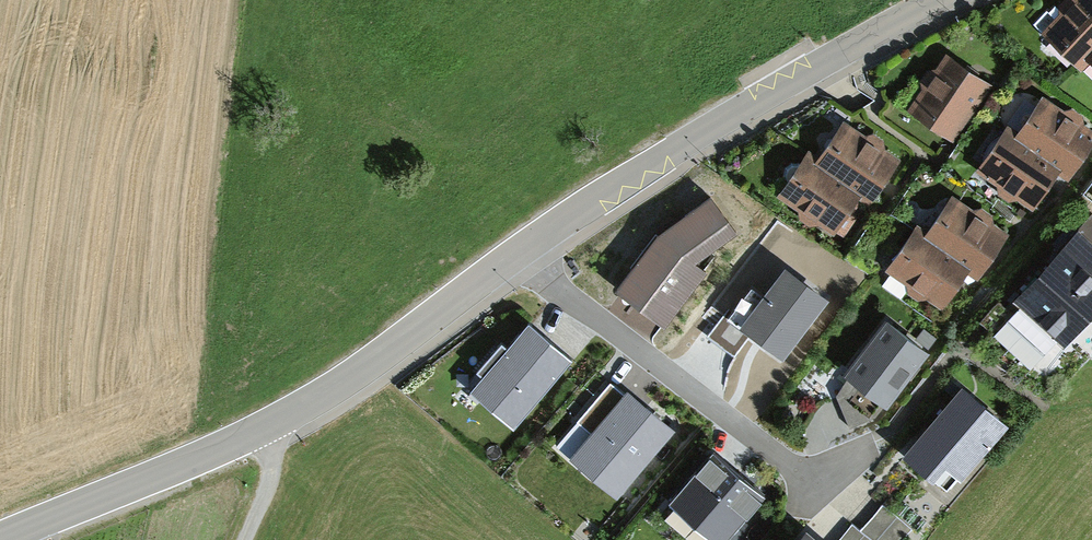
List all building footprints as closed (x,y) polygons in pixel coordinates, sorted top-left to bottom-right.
[(1091,51),(1091,0),(1079,0),(1078,1),(1069,1),(1064,6),(1065,15),(1051,29),(1083,60),(1091,51)] [(927,89),(917,105),(953,131),(985,84),(948,59),(938,73),(930,74),(926,80),(927,89)] [(1047,104),(1021,141),(1058,166),(1068,173),(1091,138),(1091,135),(1079,126),(1078,118),(1071,113),(1063,115),(1047,104)] [(864,140),(848,129),(823,166),(859,190),(868,197),(893,160),(880,151),(879,143),(872,138),(864,140)] [(1058,166),(1021,141),(1011,134),(986,170),(1002,182),(1003,190),(1010,195),(1018,193),(1032,203),(1058,166)] [(859,190),(823,166),(812,159),(806,168),(799,164),(799,162),(791,162),(786,167),(783,175),(786,182),(787,181),(794,185),(787,196),(802,206),(805,215),(811,219),(819,217),(842,234),(854,216),(846,211),(859,190)] [(655,237),(615,293),(663,329),(707,272),(696,265),(736,235),(711,197),(655,237)] [(972,215),(956,203),(931,240),(967,265),(977,272),(1003,235),(988,226),(987,217),(981,213),(972,215)] [(1008,319),(1045,353),(1056,340),(1064,348),(1091,320),(1091,217),(1091,216),(1014,302),(1019,308),(1008,319)] [(967,265),(931,240),(921,233),(896,270),(912,281),(913,290),(919,294),(928,293),(942,302),(967,265)] [(785,272),(766,298),(752,288),(733,312),(730,309),(708,338),(734,357),(748,338),(781,363),(827,304),(785,272)] [(482,375),(470,389),(514,426),(572,358),(529,321),(507,346),(502,341),(476,370),(482,375)] [(931,356),(887,322),(843,377),(848,381),(837,395),(850,427),(876,416),(882,409),(887,412),(931,356)] [(936,339),(924,329),(916,339),(929,348),(936,339)] [(638,405),(611,382),(577,420),(593,434),(582,448),(600,463),(592,472),(616,492),(670,429),(646,409),(640,416),(633,410),(638,405)] [(1010,428),(964,389),(903,459),(927,479),(922,485),(947,506),(987,460),(984,458),(1010,428)] [(713,450),(669,502),(714,539),(726,539),(765,494),(713,450)] [(860,530),(872,539),(903,539),(912,530),(882,504),(860,530)] [(860,530),(853,523),(838,539),(872,539),(860,530)]
